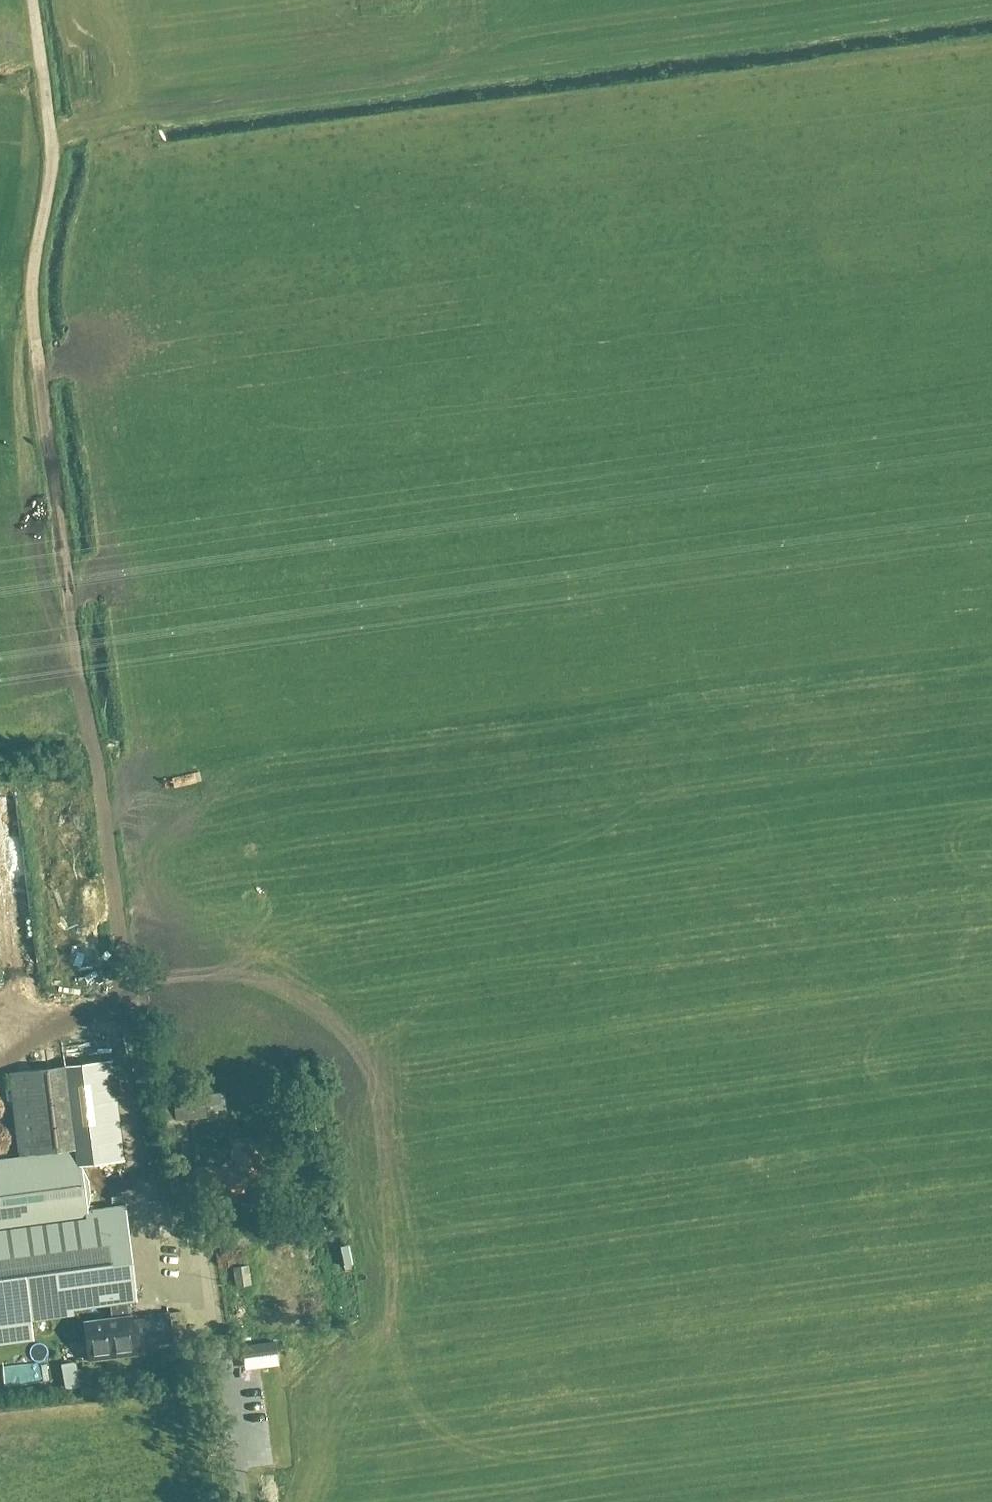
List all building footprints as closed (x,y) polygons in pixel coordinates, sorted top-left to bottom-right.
[(10,1074),(20,1158),(78,1150),(80,1166),(123,1161),(111,1062),(10,1074)] [(204,1094),(172,1096),(174,1121),(206,1118),(204,1094)] [(199,1197),(243,1191),(242,1185),(264,1183),(259,1141),(231,1144),(234,1164),(196,1169),(199,1197)] [(88,1193),(87,1185),(85,1177),(80,1166),(78,1150),(20,1158),(0,1161),(0,1341),(32,1337),(31,1320),(72,1314),(71,1307),(110,1302),(112,1319),(84,1323),(89,1361),(136,1355),(135,1346),(172,1341),(168,1315),(132,1320),(131,1317),(128,1317),(126,1299),(134,1298),(123,1208),(86,1213),(88,1200),(88,1193)] [(251,1203),(239,1204),(240,1216),(252,1215),(251,1203)] [(277,1355),(276,1344),(242,1349),(244,1359),(277,1355)]
